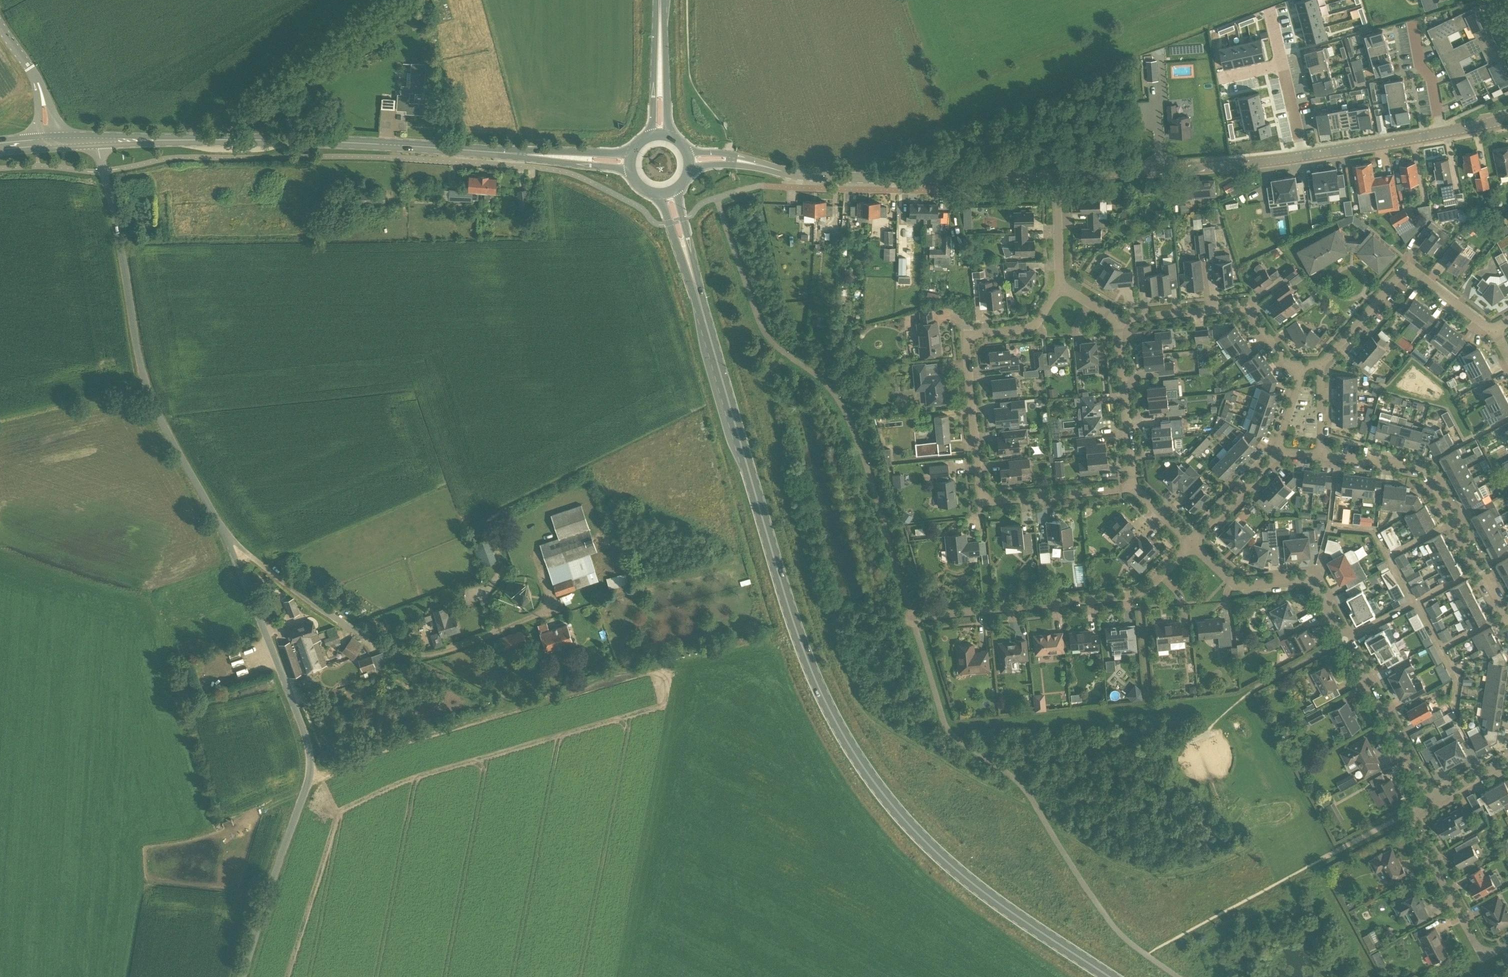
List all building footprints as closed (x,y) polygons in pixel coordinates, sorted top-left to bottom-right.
[(1299,12),(1319,6),(1317,0),(1302,0),(1297,2),(1299,12)] [(1490,31),(1478,5),(1453,17),(1459,30),(1469,25),(1472,32),(1474,32),(1477,37),(1490,31)] [(411,12),(409,6),(405,7),(406,13),(405,13),(408,23),(422,19),(419,9),(411,12)] [(1299,12),(1302,22),(1321,16),(1319,6),(1299,12)] [(1302,22),(1305,32),(1324,26),(1321,16),(1302,22)] [(1427,29),(1439,55),(1453,48),(1447,35),(1459,30),(1453,17),(1427,29)] [(1305,32),(1308,42),(1327,37),(1324,26),(1305,32)] [(1367,45),(1385,40),(1382,30),(1362,36),(1365,46),(1368,46),(1367,45)] [(1471,55),(1482,49),(1488,62),(1502,56),(1490,31),(1477,37),(1465,43),(1471,55)] [(1262,39),(1252,41),(1256,61),(1266,59),(1262,39)] [(1368,56),(1388,50),(1385,40),(1367,45),(1368,46),(1370,55),(1368,56)] [(1252,41),(1241,43),(1246,63),(1256,61),(1252,41)] [(1241,43),(1231,45),(1236,65),(1246,63),(1241,43)] [(1439,55),(1451,80),(1452,79),(1465,73),(1459,60),(1471,55),(1465,43),(1453,48),(1439,55)] [(1221,47),(1225,68),(1236,65),(1231,45),(1221,47)] [(1326,57),(1326,58),(1329,57),(1326,46),(1306,52),(1309,62),(1326,57)] [(1371,66),(1391,60),(1388,50),(1368,56),(1371,66)] [(1477,68),(1482,80),(1494,75),(1500,87),(1500,88),(1507,84),(1507,68),(1502,56),(1488,62),(1477,68)] [(1329,68),(1326,58),(1326,57),(1309,62),(1311,72),(1329,68)] [(1157,60),(1146,61),(1148,82),(1158,81),(1157,60)] [(1391,60),(1371,66),(1373,66),(1376,76),(1394,71),(1391,60)] [(424,93),(425,64),(412,64),(411,86),(402,86),(401,97),(397,97),(397,110),(408,111),(408,114),(431,115),(432,104),(414,103),(415,92),(424,93)] [(1331,78),(1331,77),(1329,68),(1311,72),(1314,82),(1331,78)] [(1452,79),(1451,80),(1455,89),(1453,90),(1455,95),(1456,96),(1458,95),(1463,106),(1478,99),(1477,98),(1471,86),(1482,80),(1477,68),(1465,73),(1452,79)] [(893,74),(882,76),(885,95),(896,93),(893,74)] [(882,76),(871,78),(874,96),(885,95),(882,76)] [(1331,78),(1314,82),(1317,92),(1338,87),(1335,76),(1331,77),(1331,78)] [(1387,92),(1405,89),(1403,78),(1385,82),(1387,92)] [(833,83),(821,85),(824,103),(835,102),(833,83)] [(821,85),(810,86),(813,105),(824,103),(821,85)] [(1389,102),(1407,99),(1405,89),(1387,92),(1389,102)] [(1240,98),(1242,108),(1261,104),(1259,93),(1240,98)] [(380,108),(393,108),(394,98),(380,97),(380,108)] [(1391,113),(1409,109),(1407,99),(1389,102),(1391,113)] [(1242,108),(1244,118),(1263,114),(1261,104),(1242,108)] [(1176,118),(1175,105),(1169,106),(1171,133),(1173,133),(1174,137),(1191,135),(1189,117),(1176,118)] [(1359,108),(1362,125),(1372,124),(1369,106),(1359,108)] [(1351,126),(1349,110),(1348,108),(1338,110),(1341,127),(1351,126)] [(1351,127),(1362,125),(1359,108),(1349,110),(1351,126),(1351,127)] [(1328,109),(1315,111),(1317,126),(1320,125),(1321,132),(1332,130),(1332,129),(1328,111),(1328,109)] [(1409,109),(1391,113),(1389,113),(1391,124),(1411,120),(1409,109)] [(1332,129),(1341,127),(1338,110),(1328,111),(1332,129)] [(1136,126),(1143,125),(1141,114),(1134,116),(1136,126)] [(1246,128),(1250,127),(1266,124),(1263,114),(1244,118),(1246,128)] [(1250,127),(1252,138),(1272,133),(1270,123),(1266,124),(1250,127)] [(1386,126),(1384,125),(1378,126),(1379,133),(1387,132),(1386,126)] [(1507,173),(1507,148),(1495,151),(1500,175),(1507,173)] [(1481,172),(1480,168),(1478,152),(1465,154),(1466,161),(1465,162),(1466,170),(1474,169),(1475,173),(1481,172)] [(1442,160),(1442,158),(1437,159),(1437,161),(1436,161),(1437,168),(1436,168),(1437,177),(1444,176),(1445,181),(1452,180),(1448,159),(1442,160)] [(1396,194),(1393,175),(1374,178),(1372,163),(1353,166),(1361,211),(1371,210),(1368,190),(1376,189),(1377,197),(1382,196),(1384,211),(1399,209),(1397,194),(1396,194)] [(1404,186),(1419,183),(1415,163),(1401,165),(1404,186)] [(1325,170),(1329,195),(1341,193),(1340,187),(1346,186),(1343,173),(1337,174),(1337,168),(1328,170),(1328,169),(1325,170)] [(1318,197),(1329,195),(1325,170),(1322,170),(1322,171),(1314,172),(1315,178),(1309,179),(1311,192),(1317,191),(1318,197)] [(481,192),(483,176),(476,175),(475,174),(472,173),(471,175),(469,191),(466,191),(466,190),(444,190),(443,200),(465,201),(465,198),(471,199),(478,200),(478,192),(481,192)] [(483,176),(481,192),(485,192),(484,200),(489,201),(489,193),(495,193),(496,177),(494,177),(493,175),(490,175),(489,176),(483,176)] [(1478,189),(1489,187),(1487,176),(1476,179),(1478,189)] [(1284,179),(1288,204),(1306,202),(1304,190),(1298,191),(1296,177),(1284,179)] [(1284,179),(1273,180),(1275,195),(1269,196),(1270,207),(1288,204),(1284,179)] [(1216,197),(1214,180),(1183,182),(1183,183),(1180,184),(1181,191),(1183,191),(1184,199),(1216,197)] [(1228,193),(1239,187),(1235,180),(1224,186),(1228,193)] [(1453,184),(1441,187),(1443,199),(1444,199),(1445,205),(1456,203),(1453,184)] [(519,211),(528,210),(526,191),(517,191),(519,211)] [(1089,199),(1081,199),(1081,212),(1087,212),(1088,218),(1100,218),(1108,218),(1107,198),(1100,198),(1100,199),(1093,199),(1093,197),(1089,197),(1089,199)] [(1351,200),(1344,201),(1346,215),(1353,214),(1351,200)] [(813,215),(813,201),(805,201),(804,205),(798,204),(797,214),(813,215)] [(813,201),(813,215),(820,215),(820,220),(825,220),(825,215),(832,215),(832,206),(826,205),(826,201),(813,201)] [(868,216),(869,202),(858,202),(858,206),(851,206),(851,215),(868,216)] [(869,202),(868,216),(886,216),(886,208),(880,207),(880,203),(869,202)] [(1419,218),(1432,215),(1429,203),(1416,207),(1419,218)] [(924,218),(924,204),(911,204),(911,217),(907,217),(907,222),(916,222),(916,218),(924,218)] [(940,231),(940,223),(940,218),(938,218),(938,204),(924,204),(924,218),(931,218),(931,223),(932,223),(932,230),(940,231)] [(1405,208),(1390,217),(1401,234),(1406,244),(1417,232),(1414,227),(1415,226),(1405,208)] [(1440,220),(1449,218),(1448,209),(1438,211),(1440,220)] [(1025,212),(1025,210),(1020,210),(1021,212),(1013,212),(1013,225),(1014,225),(1014,231),(1026,231),(1026,224),(1032,225),(1032,212),(1025,212)] [(1193,213),(1194,228),(1202,227),(1201,213),(1193,213)] [(1369,226),(1354,214),(1337,221),(1340,227),(1353,221),(1366,231),(1369,226)] [(1470,233),(1476,225),(1474,223),(1476,220),(1472,217),(1470,220),(1464,228),(1470,233)] [(1088,228),(1082,228),(1082,241),(1090,241),(1090,243),(1095,243),(1095,241),(1101,241),(1101,228),(1100,228),(1100,222),(1088,222),(1088,228)] [(1442,246),(1447,240),(1437,232),(1440,228),(1431,222),(1426,228),(1430,232),(1420,246),(1426,251),(1428,251),(1432,254),(1439,244),(1442,246)] [(935,245),(935,233),(929,233),(929,227),(924,227),(924,245),(935,245)] [(1361,242),(1346,240),(1339,227),(1297,250),(1310,273),(1311,273),(1311,272),(1348,251),(1347,249),(1351,250),(1350,252),(1353,252),(1354,252),(1355,250),(1358,250),(1356,252),(1379,272),(1396,252),(1371,230),(1361,242)] [(892,243),(892,231),(884,231),(884,243),(892,243)] [(1197,252),(1205,251),(1204,234),(1195,234),(1197,252)] [(1027,241),(1027,235),(1008,235),(1009,247),(1002,247),(1005,257),(1014,254),(1021,254),(1021,256),(1029,256),(1029,254),(1033,254),(1033,241),(1027,241)] [(1504,237),(1497,241),(1501,248),(1507,244),(1507,235),(1504,237)] [(930,249),(929,256),(950,257),(950,237),(942,236),(942,237),(942,249),(930,249)] [(1462,273),(1468,266),(1466,264),(1470,258),(1462,252),(1465,248),(1455,240),(1447,250),(1455,257),(1447,267),(1457,275),(1460,271),(1462,273)] [(1207,257),(1214,257),(1213,242),(1206,242),(1207,257)] [(895,260),(895,248),(884,248),(884,260),(895,260)] [(1504,254),(1496,258),(1500,264),(1507,260),(1504,254)] [(949,270),(950,257),(934,256),(934,270),(949,270)] [(1112,265),(1116,260),(1109,256),(1103,258),(1101,262),(1106,265),(1097,280),(1112,288),(1113,286),(1125,285),(1133,284),(1132,272),(1121,273),(1122,271),(1112,265)] [(1186,273),(1179,274),(1181,284),(1187,284),(1187,290),(1203,288),(1200,260),(1184,261),(1186,273)] [(1507,280),(1507,262),(1507,260),(1500,264),(1499,265),(1507,280)] [(1003,270),(1018,269),(1018,261),(1003,262),(1003,270)] [(1218,286),(1234,285),(1231,261),(1215,263),(1218,286)] [(1171,288),(1177,287),(1175,262),(1163,264),(1163,273),(1157,274),(1159,292),(1171,291),(1171,288)] [(1269,275),(1265,270),(1261,264),(1260,264),(1259,264),(1258,264),(1257,265),(1256,266),(1255,266),(1255,267),(1254,268),(1259,275),(1251,280),(1258,291),(1280,275),(1277,270),(1269,275)] [(1150,265),(1138,266),(1140,291),(1146,290),(1147,294),(1159,292),(1157,274),(1151,274),(1150,265)] [(1287,280),(1298,272),(1293,265),(1282,273),(1287,280)] [(1014,291),(1025,291),(1025,287),(1027,287),(1030,284),(1030,282),(1034,282),(1034,271),(1014,272),(1014,291)] [(1293,285),(1303,278),(1299,273),(1289,280),(1293,285)] [(1482,278),(1477,284),(1479,286),(1478,289),(1483,293),(1483,295),(1491,301),(1495,301),(1505,296),(1504,295),(1507,293),(1507,287),(1505,281),(1498,285),(1497,283),(1491,283),(1491,284),(1482,278)] [(986,301),(987,307),(1000,306),(999,288),(991,289),(990,282),(978,284),(980,301),(986,301)] [(1280,321),(1301,306),(1291,293),(1293,292),(1287,284),(1275,293),(1279,299),(1269,306),(1280,321)] [(1299,304),(1301,306),(1304,310),(1316,301),(1311,295),(1299,304)] [(1412,320),(1423,305),(1414,298),(1412,301),(1408,297),(1400,307),(1405,310),(1403,313),(1412,320)] [(1423,305),(1412,320),(1420,327),(1423,324),(1427,328),(1435,318),(1430,314),(1432,312),(1423,305)] [(932,322),(931,310),(919,312),(920,323),(916,324),(920,356),(940,354),(939,342),(937,343),(936,333),(937,333),(936,322),(932,322)] [(1306,335),(1297,321),(1287,328),(1296,341),(1298,340),(1302,345),(1303,346),(1305,347),(1307,347),(1309,347),(1310,346),(1311,345),(1313,346),(1326,330),(1320,337),(1311,330),(1306,335)] [(1438,348),(1453,329),(1445,322),(1443,324),(1438,321),(1428,333),(1433,337),(1430,342),(1438,348)] [(1226,347),(1241,336),(1234,327),(1219,338),(1226,347)] [(1196,343),(1202,342),(1209,341),(1208,329),(1195,331),(1196,343)] [(1453,329),(1438,348),(1447,355),(1451,350),(1456,354),(1458,351),(1465,341),(1460,338),(1462,335),(1453,329)] [(1145,355),(1163,353),(1162,343),(1171,343),(1169,331),(1155,333),(1156,340),(1143,341),(1145,355)] [(1364,345),(1378,357),(1386,349),(1383,346),(1387,342),(1378,334),(1374,338),(1371,336),(1364,345)] [(1241,357),(1251,349),(1241,336),(1226,347),(1222,349),(1228,358),(1232,355),(1232,356),(1238,352),(1241,357)] [(1088,373),(1098,372),(1097,362),(1096,362),(1095,356),(1096,356),(1095,348),(1094,348),(1094,342),(1080,343),(1081,354),(1075,354),(1077,368),(1088,367),(1088,373)] [(1464,365),(1468,362),(1471,367),(1486,359),(1481,351),(1478,352),(1476,349),(1468,342),(1458,355),(1464,365)] [(1065,347),(1064,345),(1054,346),(1054,352),(1048,352),(1049,365),(1056,364),(1056,366),(1064,365),(1063,363),(1068,363),(1067,358),(1068,358),(1068,351),(1066,351),(1066,346),(1065,347)] [(1372,365),(1378,357),(1364,345),(1357,353),(1359,355),(1355,359),(1364,367),(1371,373),(1376,368),(1372,365)] [(1250,371),(1266,360),(1259,351),(1254,354),(1251,349),(1241,357),(1244,361),(1244,362),(1250,371)] [(1009,358),(1008,350),(988,352),(990,365),(1003,364),(1004,370),(1018,369),(1017,357),(1009,358)] [(1035,369),(1044,368),(1042,351),(1033,352),(1035,369)] [(1163,353),(1145,355),(1146,369),(1159,368),(1160,375),(1174,373),(1173,362),(1164,363),(1163,353)] [(1480,385),(1492,378),(1489,373),(1492,372),(1486,359),(1471,367),(1475,375),(1473,376),(1476,381),(1478,380),(1480,385)] [(1263,382),(1277,380),(1270,370),(1272,369),(1266,360),(1250,371),(1257,380),(1260,377),(1263,382)] [(1429,366),(1439,374),(1444,368),(1434,360),(1429,366)] [(923,364),(913,365),(915,391),(925,390),(927,404),(945,403),(944,391),(942,391),(942,386),(944,386),(942,375),(925,376),(923,364)] [(1024,377),(1038,376),(1037,369),(1023,371),(1024,377)] [(1337,389),(1357,389),(1357,377),(1337,376),(1337,389)] [(993,397),(1016,395),(1014,378),(991,380),(993,397)] [(1149,399),(1167,398),(1167,397),(1177,396),(1176,389),(1176,385),(1178,385),(1178,378),(1163,380),(1163,386),(1148,387),(1149,399)] [(1490,402),(1504,394),(1500,386),(1497,387),(1492,378),(1480,385),(1483,390),(1481,391),(1483,395),(1485,394),(1490,402)] [(1258,398),(1276,404),(1279,394),(1273,392),(1277,380),(1263,382),(1258,398)] [(1357,401),(1357,389),(1337,389),(1337,401),(1357,401)] [(1077,417),(1101,414),(1100,402),(1093,403),(1092,395),(1088,396),(1088,391),(1082,392),(1082,396),(1080,396),(1081,404),(1079,404),(1078,407),(1077,409),(1077,410),(1077,412),(1077,414),(1077,415),(1077,417)] [(1504,394),(1490,402),(1485,405),(1491,417),(1488,418),(1491,424),(1507,414),(1507,401),(1504,394)] [(1167,398),(1149,399),(1150,412),(1166,410),(1166,416),(1185,414),(1184,408),(1178,409),(1178,404),(1168,405),(1167,398)] [(1272,415),(1276,404),(1258,398),(1255,409),(1272,415)] [(996,425),(1017,423),(1016,411),(1024,410),(1023,400),(1010,402),(1011,407),(994,409),(996,425)] [(1357,413),(1357,401),(1337,401),(1337,413),(1357,413)] [(1269,425),(1272,415),(1255,409),(1251,418),(1251,419),(1269,425)] [(1448,411),(1442,414),(1447,423),(1453,420),(1448,411)] [(1357,425),(1357,413),(1337,413),(1337,425),(1357,425)] [(1101,414),(1077,417),(1078,419),(1078,421),(1079,423),(1079,424),(1079,425),(1080,426),(1081,428),(1083,428),(1084,436),(1096,434),(1095,427),(1102,426),(1101,414)] [(917,456),(937,454),(950,453),(947,415),(934,416),(936,442),(916,444),(917,456)] [(1390,422),(1390,423),(1391,420),(1390,419),(1389,418),(1383,416),(1382,416),(1380,417),(1379,420),(1379,419),(1375,435),(1386,438),(1390,422)] [(1397,441),(1403,417),(1399,416),(1397,424),(1390,423),(1390,422),(1386,438),(1397,441)] [(1251,419),(1251,418),(1246,417),(1243,427),(1248,429),(1248,430),(1246,432),(1260,440),(1264,435),(1265,435),(1269,425),(1251,419)] [(1408,444),(1412,428),(1405,426),(1407,418),(1403,417),(1397,441),(1408,444)] [(1153,439),(1172,437),(1172,436),(1174,435),(1173,428),(1171,428),(1171,426),(1177,419),(1164,420),(1164,426),(1152,427),(1153,439)] [(1366,433),(1370,421),(1365,420),(1365,421),(1363,420),(1360,431),(1366,433)] [(1219,428),(1223,432),(1230,424),(1226,421),(1219,428)] [(1496,429),(1499,435),(1503,433),(1505,436),(1507,435),(1507,436),(1507,422),(1496,429)] [(1422,431),(1423,427),(1413,424),(1412,428),(1408,444),(1418,447),(1419,447),(1423,431),(1422,431)] [(1443,435),(1440,428),(1435,430),(1423,427),(1422,431),(1423,431),(1419,447),(1418,447),(1418,448),(1418,449),(1419,450),(1420,451),(1422,451),(1423,450),(1424,450),(1424,449),(1426,441),(1429,442),(1439,437),(1443,435)] [(1019,444),(1021,442),(1027,441),(1026,437),(1025,428),(1001,431),(1002,437),(997,438),(998,454),(1018,452),(1018,445),(1019,444)] [(1059,429),(1051,430),(1052,437),(1060,437),(1059,429)] [(1259,442),(1245,434),(1243,436),(1243,435),(1239,439),(1236,437),(1232,441),(1235,443),(1248,456),(1256,449),(1255,447),(1259,442)] [(1439,437),(1429,442),(1435,453),(1449,445),(1443,435),(1439,437)] [(1172,437),(1153,439),(1154,451),(1167,450),(1167,456),(1180,455),(1180,454),(1173,449),(1173,447),(1175,447),(1175,439),(1172,439),(1172,437)] [(1202,442),(1207,447),(1212,442),(1207,437),(1202,442)] [(1086,456),(1105,454),(1104,442),(1091,444),(1091,438),(1076,439),(1077,450),(1085,449),(1086,456)] [(1198,457),(1207,447),(1202,442),(1192,451),(1198,457)] [(1241,464),(1248,456),(1235,443),(1227,451),(1241,464)] [(887,465),(891,465),(890,448),(883,449),(887,465)] [(1445,468),(1463,459),(1462,458),(1461,459),(1459,455),(1462,453),(1460,448),(1439,459),(1445,468)] [(1233,472),(1241,464),(1227,451),(1220,458),(1220,459),(1233,472)] [(1105,454),(1086,456),(1087,463),(1078,464),(1079,474),(1094,473),(1094,467),(1106,466),(1105,454)] [(1220,459),(1220,458),(1217,455),(1209,463),(1213,466),(1212,467),(1226,480),(1233,472),(1220,459)] [(1451,477),(1468,468),(1465,464),(1470,461),(1467,457),(1463,459),(1445,468),(1445,469),(1446,468),(1451,477)] [(1001,482),(1021,480),(1020,472),(1029,472),(1028,459),(1008,461),(1009,468),(1000,469),(1001,482)] [(1063,468),(1063,460),(1054,461),(1055,469),(1063,468)] [(1179,466),(1174,462),(1163,474),(1167,478),(1163,482),(1173,491),(1181,483),(1186,488),(1199,475),(1190,466),(1186,469),(1181,464),(1179,466)] [(947,481),(947,475),(947,474),(946,464),(929,466),(930,476),(935,476),(936,482),(935,482),(938,506),(955,505),(953,480),(947,481)] [(1487,470),(1492,480),(1497,477),(1493,467),(1491,468),(1487,470)] [(1456,487),(1473,478),(1468,468),(1451,477),(1456,487)] [(1313,490),(1315,471),(1304,470),(1304,473),(1292,471),(1296,484),(1303,484),(1302,489),(1313,490)] [(1285,496),(1296,484),(1292,471),(1283,480),(1278,475),(1271,483),(1284,496),(1285,496)] [(1315,471),(1313,490),(1324,491),(1325,487),(1331,488),(1332,476),(1326,476),(1326,473),(1315,471)] [(894,488),(905,487),(903,474),(892,475),(894,488)] [(1352,494),(1354,475),(1343,474),(1343,477),(1337,477),(1336,489),(1336,492),(1341,493),(1352,494)] [(1363,495),(1365,477),(1354,475),(1352,494),(1363,495)] [(1473,478),(1456,487),(1461,496),(1478,487),(1475,482),(1480,479),(1478,475),(1473,478)] [(1365,477),(1363,495),(1374,496),(1375,493),(1381,493),(1382,481),(1376,481),(1376,478),(1365,477)] [(1207,485),(1200,478),(1186,492),(1190,496),(1184,502),(1194,512),(1210,496),(1203,490),(1207,485)] [(1288,500),(1285,496),(1284,496),(1271,483),(1263,491),(1265,493),(1261,498),(1270,506),(1274,502),(1276,504),(1277,504),(1281,507),(1288,500)] [(1393,508),(1396,485),(1384,484),(1382,507),(1393,508)] [(1404,509),(1406,494),(1407,487),(1396,485),(1393,508),(1404,509)] [(1473,510),(1485,503),(1482,498),(1483,497),(1478,487),(1461,496),(1466,506),(1470,504),(1473,510)] [(1408,510),(1417,495),(1416,495),(1406,494),(1404,509),(1408,510)] [(1409,513),(1423,505),(1418,496),(1417,495),(1408,510),(1409,513)] [(1477,527),(1494,518),(1500,514),(1493,500),(1485,504),(1485,503),(1473,510),(1476,515),(1472,517),(1477,527)] [(1410,525),(1430,514),(1425,504),(1423,505),(1409,513),(1405,515),(1410,525)] [(557,594),(598,581),(589,554),(597,551),(581,505),(551,515),(559,538),(540,544),(557,594)] [(911,518),(903,513),(901,517),(902,523),(909,523),(911,518)] [(1120,546),(1130,536),(1125,531),(1131,524),(1121,514),(1106,531),(1116,540),(1115,541),(1120,546)] [(1430,514),(1410,525),(1415,535),(1435,524),(1430,514)] [(1482,536),(1499,527),(1505,524),(1502,520),(1497,523),(1494,518),(1477,527),(1482,536)] [(1236,519),(1219,536),(1231,547),(1239,538),(1244,543),(1255,532),(1246,523),(1243,526),(1236,519)] [(1059,521),(1045,522),(1047,540),(1054,539),(1054,540),(1054,541),(1055,542),(1056,543),(1057,544),(1058,545),(1060,545),(1062,545),(1062,546),(1063,546),(1064,550),(1063,550),(1063,555),(1064,556),(1064,557),(1065,557),(1065,558),(1067,559),(1068,559),(1069,559),(1071,559),(1072,559),(1074,559),(1073,548),(1072,548),(1072,545),(1070,527),(1067,528),(1067,526),(1067,525),(1066,524),(1065,523),(1064,522),(1063,522),(1061,521),(1060,521),(1059,521)] [(1021,533),(1020,525),(1001,527),(1003,546),(1022,545),(1023,552),(1031,552),(1029,532),(1021,533)] [(1391,550),(1401,544),(1391,526),(1381,531),(1391,550)] [(1503,538),(1504,537),(1507,535),(1507,532),(1507,529),(1502,532),(1499,527),(1482,536),(1487,546),(1486,546),(1503,537),(1503,538)] [(1278,555),(1276,529),(1268,530),(1269,541),(1262,541),(1261,547),(1255,545),(1254,547),(1252,546),(1250,547),(1249,551),(1250,553),(1252,553),(1250,562),(1263,566),(1265,557),(1272,557),(1272,555),(1278,555)] [(1298,558),(1296,538),(1290,538),(1289,530),(1277,532),(1279,546),(1285,545),(1286,559),(1288,559),(1289,559),(1290,559),(1291,560),(1292,559),(1293,559),(1294,559),(1295,558),(1296,558),(1298,558)] [(1296,538),(1298,558),(1302,557),(1303,558),(1304,558),(1305,558),(1306,558),(1308,558),(1309,557),(1310,557),(1311,556),(1309,542),(1315,542),(1314,530),(1303,531),(1304,537),(1296,538)] [(1429,553),(1446,544),(1441,534),(1424,543),(1429,553)] [(961,540),(959,539),(959,535),(945,536),(947,561),(953,560),(953,562),(955,563),(957,564),(959,564),(961,563),(963,561),(963,559),(967,559),(967,556),(979,554),(977,542),(965,543),(965,540),(961,540)] [(1503,538),(1503,537),(1486,546),(1492,556),(1507,548),(1507,546),(1503,538)] [(1127,565),(1131,562),(1141,572),(1146,567),(1143,565),(1158,550),(1146,539),(1142,543),(1137,538),(1131,545),(1119,557),(1127,565)] [(481,568),(497,562),(489,539),(472,545),(481,568)] [(1333,573),(1350,564),(1359,559),(1354,550),(1351,549),(1344,553),(1338,541),(1328,539),(1324,551),(1332,553),(1334,558),(1328,562),(1330,564),(1329,566),(1333,573)] [(1049,551),(1048,542),(1038,542),(1039,552),(1049,551)] [(1450,554),(1451,553),(1446,544),(1429,553),(1431,558),(1426,560),(1429,565),(1434,562),(1450,554)] [(1400,567),(1410,562),(1404,553),(1395,558),(1400,567)] [(1456,562),(1451,553),(1450,554),(1434,562),(1439,572),(1456,562),(1457,562),(1456,562)] [(1496,564),(1501,574),(1507,571),(1507,558),(1496,564)] [(1380,570),(1388,566),(1384,559),(1377,563),(1380,570)] [(1462,572),(1457,562),(1456,562),(1439,572),(1440,572),(1443,577),(1438,579),(1440,584),(1445,581),(1462,572)] [(1356,584),(1358,582),(1367,577),(1361,566),(1354,570),(1350,564),(1333,573),(1337,580),(1339,580),(1340,583),(1352,577),(1356,584)] [(1389,587),(1397,583),(1389,569),(1381,574),(1389,587)] [(1411,584),(1423,577),(1419,570),(1407,576),(1411,584)] [(625,574),(607,579),(609,589),(628,584),(626,574),(625,574)] [(1455,599),(1472,590),(1467,580),(1450,589),(1455,598),(1455,599)] [(1351,606),(1366,598),(1358,582),(1356,584),(1346,589),(1350,597),(1347,598),(1351,606)] [(1416,597),(1426,592),(1421,582),(1411,587),(1416,597)] [(1397,583),(1389,587),(1396,600),(1404,596),(1397,583)] [(521,604),(523,604),(524,604),(526,603),(527,603),(529,602),(530,601),(531,599),(531,598),(532,597),(532,595),(532,594),(531,592),(531,591),(530,590),(529,589),(528,588),(526,587),(525,587),(524,586),(522,586),(521,587),(519,587),(518,588),(517,589),(516,590),(515,591),(515,592),(514,594),(514,595),(514,597),(515,598),(515,600),(516,601),(517,602),(519,603),(520,603),(521,604)] [(1459,609),(1476,600),(1471,591),(1472,590),(1455,599),(1455,598),(1452,600),(1454,604),(1456,603),(1459,609)] [(293,598),(284,602),(290,617),(299,613),(293,598)] [(1366,598),(1351,606),(1353,610),(1350,611),(1357,624),(1365,619),(1375,614),(1366,598)] [(1464,618),(1481,609),(1476,600),(1459,609),(1464,618)] [(1429,613),(1440,607),(1437,601),(1430,605),(1428,601),(1424,603),(1429,613)] [(1285,604),(1284,602),(1280,604),(1281,606),(1271,611),(1273,615),(1271,616),(1274,622),(1276,620),(1280,627),(1277,629),(1280,635),(1294,627),(1291,622),(1297,619),(1288,602),(1285,604)] [(447,616),(444,607),(433,610),(436,620),(430,622),(432,627),(437,626),(441,636),(459,630),(454,614),(447,616)] [(1440,607),(1429,613),(1432,618),(1431,618),(1433,623),(1443,617),(1441,614),(1443,612),(1440,607)] [(1481,609),(1464,618),(1464,619),(1460,621),(1464,628),(1466,627),(1467,629),(1469,628),(1486,619),(1481,609)] [(1423,626),(1424,626),(1417,614),(1409,618),(1415,630),(1416,630),(1423,626)] [(1222,632),(1220,618),(1210,619),(1210,621),(1197,622),(1198,637),(1217,635),(1218,646),(1231,645),(1230,631),(1222,632)] [(318,635),(314,622),(288,631),(292,641),(279,646),(290,677),(326,665),(318,641),(320,640),(318,635)] [(1180,628),(1179,622),(1154,625),(1156,641),(1157,650),(1170,649),(1170,642),(1187,640),(1186,627),(1180,628)] [(546,631),(544,624),(538,625),(539,630),(540,633),(541,633),(547,652),(573,643),(567,625),(546,631)] [(1430,638),(1423,626),(1416,630),(1423,642),(1430,638)] [(1491,656),(1504,650),(1498,639),(1496,640),(1494,635),(1495,634),(1491,626),(1491,627),(1472,637),(1479,649),(1485,646),(1490,655),(1491,656)] [(1132,627),(1105,629),(1106,643),(1111,643),(1112,653),(1135,651),(1132,627)] [(1443,642),(1453,637),(1448,627),(1438,632),(1443,642)] [(1308,635),(1305,630),(1297,635),(1296,633),(1286,638),(1290,646),(1291,645),(1295,652),(1303,647),(1304,649),(1314,643),(1309,634),(1308,635)] [(1375,650),(1390,642),(1383,630),(1368,638),(1370,642),(1367,644),(1372,652),(1375,650)] [(504,652),(526,644),(523,635),(522,631),(503,637),(500,638),(504,652)] [(1089,636),(1089,631),(1069,633),(1070,648),(1079,647),(1079,651),(1098,649),(1097,636),(1089,636)] [(1063,652),(1061,634),(1049,635),(1049,634),(1043,634),(1043,635),(1033,636),(1035,654),(1063,652)] [(337,635),(323,640),(324,640),(326,646),(339,641),(337,635)] [(1270,650),(1282,644),(1278,636),(1266,642),(1270,650)] [(353,659),(364,645),(353,637),(342,652),(353,659)] [(1026,658),(1024,640),(1016,641),(1016,644),(1010,645),(1010,643),(998,644),(1001,673),(1012,672),(1011,661),(1016,660),(1016,659),(1026,658)] [(1375,650),(1379,658),(1382,656),(1388,668),(1408,657),(1404,648),(1399,650),(1394,641),(1391,643),(1390,642),(1375,650)] [(1434,644),(1427,647),(1429,651),(1432,652),(1437,649),(1434,644)] [(973,653),(973,645),(956,646),(957,656),(958,656),(960,673),(975,671),(975,669),(988,668),(986,651),(973,653)] [(1491,744),(1497,741),(1498,733),(1500,733),(1503,719),(1500,718),(1501,713),(1503,713),(1505,705),(1502,705),(1503,700),(1505,700),(1507,691),(1504,691),(1505,686),(1507,686),(1507,682),(1507,678),(1507,677),(1507,672),(1507,664),(1506,663),(1506,659),(1503,652),(1505,651),(1504,650),(1491,656),(1490,661),(1489,661),(1481,716),(1487,717),(1486,727),(1486,728),(1483,730),(1491,744)] [(362,671),(375,667),(372,657),(371,655),(359,660),(362,671)] [(1414,668),(1409,659),(1394,666),(1397,672),(1389,676),(1395,687),(1410,678),(1407,672),(1414,668)] [(1115,670),(1114,660),(1105,661),(1106,671),(1115,670)] [(1438,672),(1445,669),(1445,668),(1442,663),(1435,666),(1438,672)] [(1317,706),(1332,698),(1328,691),(1337,686),(1326,665),(1312,673),(1323,694),(1313,699),(1317,706)] [(1408,693),(1411,699),(1426,691),(1423,685),(1420,680),(1413,684),(1410,678),(1395,687),(1401,698),(1408,693)] [(1141,690),(1132,701),(1141,700),(1141,690)] [(1035,711),(1046,710),(1045,693),(1034,695),(1035,711)] [(1428,704),(1426,700),(1407,710),(1414,723),(1429,716),(1432,722),(1434,721),(1438,718),(1443,715),(1440,709),(1432,713),(1430,711),(1433,709),(1430,703),(1428,704)] [(1345,734),(1359,727),(1347,704),(1333,711),(1345,734)] [(1452,709),(1449,704),(1442,707),(1445,713),(1452,709)] [(1311,724),(1326,716),(1321,708),(1307,715),(1307,716),(1302,719),(1305,725),(1311,722),(1311,724)] [(1446,720),(1456,715),(1453,709),(1444,714),(1446,720)] [(964,718),(963,710),(955,711),(956,718),(964,718)] [(1467,731),(1470,736),(1479,753),(1484,751),(1485,752),(1493,748),(1491,744),(1483,730),(1482,729),(1479,731),(1476,726),(1467,731)] [(1459,730),(1449,735),(1452,741),(1446,744),(1456,762),(1457,761),(1460,762),(1464,759),(1465,757),(1466,756),(1459,743),(1465,740),(1459,730)] [(1365,775),(1378,768),(1375,762),(1378,761),(1376,758),(1376,759),(1374,756),(1375,756),(1366,739),(1350,747),(1351,749),(1342,754),(1347,764),(1356,759),(1365,775)] [(326,756),(346,747),(343,741),(324,750),(326,756)] [(1456,762),(1446,744),(1440,748),(1437,741),(1427,747),(1433,758),(1438,755),(1445,768),(1447,767),(1449,767),(1452,767),(1453,765),(1454,763),(1456,762)] [(1303,778),(1309,774),(1305,766),(1298,770),(1303,778)] [(1341,790),(1357,781),(1353,773),(1337,782),(1341,790)] [(1386,782),(1382,773),(1370,780),(1373,786),(1375,785),(1385,803),(1392,799),(1393,801),(1401,797),(1397,788),(1395,789),(1390,779),(1386,782)] [(1505,781),(1495,786),(1504,803),(1507,809),(1507,808),(1507,787),(1505,781)] [(1494,808),(1504,803),(1495,786),(1485,792),(1490,800),(1484,803),(1491,814),(1496,811),(1494,808)] [(1478,803),(1473,793),(1467,796),(1472,806),(1475,813),(1483,809),(1479,802),(1478,803)] [(1344,820),(1334,802),(1326,806),(1329,811),(1326,812),(1329,817),(1332,816),(1336,824),(1344,820)] [(1455,821),(1465,816),(1460,808),(1451,813),(1452,815),(1443,820),(1442,818),(1438,820),(1439,822),(1436,824),(1443,837),(1451,833),(1452,835),(1461,830),(1455,821)] [(1460,868),(1478,858),(1471,845),(1480,841),(1477,835),(1463,843),(1466,848),(1453,855),(1460,868)] [(1398,862),(1392,850),(1382,855),(1381,853),(1376,856),(1377,858),(1371,861),(1376,872),(1382,868),(1390,883),(1406,874),(1402,867),(1400,868),(1398,863),(1398,862)] [(1485,877),(1481,869),(1469,875),(1473,882),(1475,880),(1476,882),(1470,885),(1476,898),(1496,887),(1489,875),(1485,877)] [(1428,915),(1417,894),(1403,901),(1393,906),(1399,917),(1409,912),(1414,923),(1428,915)] [(1506,902),(1503,903),(1499,895),(1481,904),(1486,913),(1484,914),(1494,933),(1507,925),(1507,905),(1506,902)] [(1369,947),(1381,940),(1374,929),(1362,936),(1369,947)] [(1437,963),(1440,961),(1440,959),(1447,955),(1441,943),(1443,942),(1435,929),(1420,937),(1433,962),(1435,962),(1437,963)] [(1382,955),(1380,950),(1372,954),(1375,959),(1382,955)]
